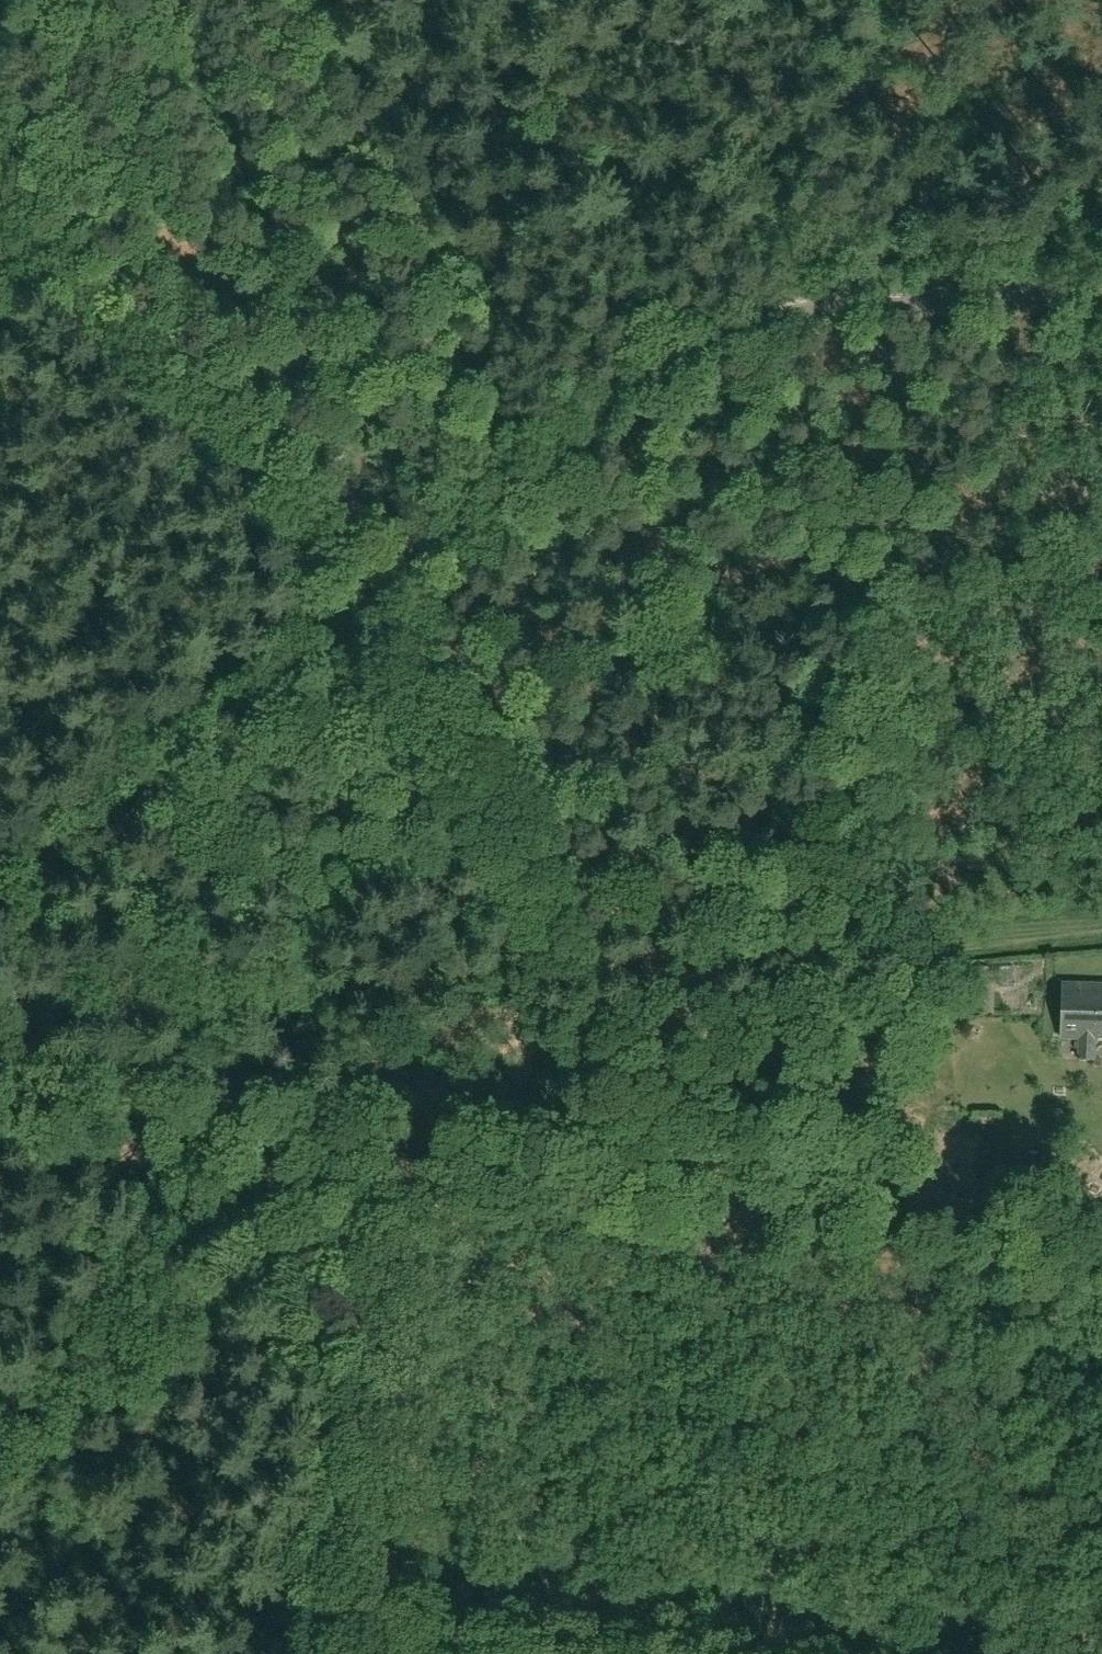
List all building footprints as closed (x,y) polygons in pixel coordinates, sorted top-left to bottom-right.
[(773,382),(790,377),(788,368),(770,372),(773,382)] [(967,965),(967,1010),(992,1010),(992,965),(967,965)] [(1063,981),(1062,1036),(1080,1037),(1080,1058),(1095,1058),(1096,1038),(1101,1038),(1101,982),(1063,981)]
